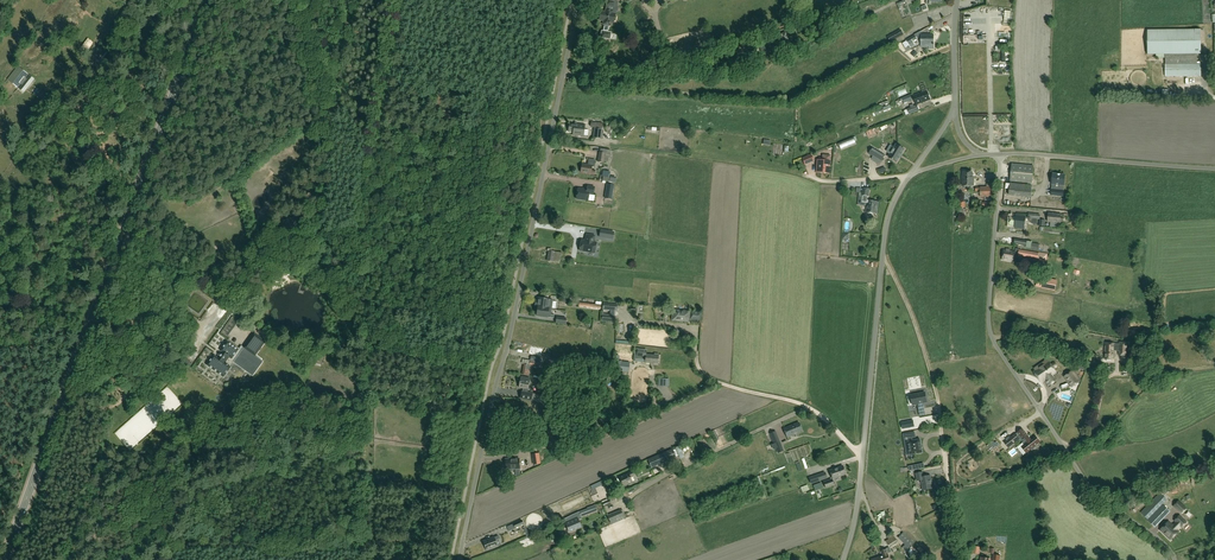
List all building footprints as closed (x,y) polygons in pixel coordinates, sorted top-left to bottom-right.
[(605,26),(608,26),(609,25),(610,25),(610,22),(613,22),(614,21),(615,20),(616,17),(615,16),(615,14),(612,14),(613,11),(606,10),(607,5),(613,6),(614,1),(608,0),(607,5),(606,10),(605,12),(601,12),(600,20),(604,21),(603,24),(604,24),(605,26)] [(890,7),(891,10),(898,7),(899,10),(902,8),(900,5),(906,2),(905,0),(904,0),(896,4),(897,4),(890,7)] [(900,30),(887,37),(890,42),(903,35),(900,30)] [(1165,76),(1201,76),(1201,64),(1197,64),(1197,54),(1201,54),(1200,30),(1147,30),(1147,54),(1155,54),(1155,58),(1165,58),(1165,76)] [(791,44),(786,31),(773,36),(777,45),(780,44),(782,48),(791,44)] [(917,39),(915,35),(906,40),(907,41),(902,43),(905,48),(908,47),(909,45),(911,47),(915,45),(913,41),(917,39)] [(934,44),(934,35),(924,35),(921,35),(921,46),(929,46),(929,48),(934,48),(934,44)] [(768,51),(766,42),(759,45),(762,53),(768,51)] [(108,52),(104,58),(108,61),(112,55),(108,52)] [(749,62),(725,68),(727,73),(750,67),(749,62)] [(35,80),(18,66),(8,79),(24,93),(35,80)] [(930,100),(927,91),(918,95),(918,94),(913,96),(916,103),(920,102),(921,103),(930,100)] [(912,99),(910,95),(899,100),(895,101),(896,104),(900,103),(901,105),(904,104),(904,103),(912,99)] [(882,107),(873,111),(873,112),(872,112),(873,115),(884,111),(885,112),(891,109),(889,105),(883,108),(882,107)] [(919,110),(917,105),(913,107),(913,106),(910,106),(911,108),(907,109),(909,114),(919,110)] [(579,124),(569,123),(568,132),(578,133),(579,124)] [(890,145),(886,151),(891,154),(889,157),(897,162),(899,158),(902,154),(904,150),(896,145),(894,148),(890,145)] [(599,152),(597,162),(603,163),(604,157),(610,158),(611,154),(609,154),(610,149),(607,149),(607,150),(600,148),(599,152)] [(869,154),(882,161),(885,155),(873,148),(869,154)] [(829,168),(830,161),(830,155),(822,154),(822,157),(819,157),(819,160),(817,160),(816,172),(829,173),(829,169),(829,168)] [(814,161),(811,155),(802,158),(805,165),(814,161)] [(594,174),(595,170),(591,170),(592,166),(582,164),(580,172),(591,174),(594,174)] [(1010,181),(1032,183),(1033,166),(1012,164),(1010,181)] [(963,177),(961,177),(962,186),(973,186),(973,180),(972,180),(971,172),(963,173),(963,177)] [(1065,175),(1053,174),(1052,184),(1054,184),(1053,190),(1051,190),(1051,195),(1063,196),(1064,191),(1063,191),(1064,185),(1065,175)] [(614,185),(607,184),(604,198),(612,199),(614,185)] [(575,199),(588,201),(589,194),(594,195),(595,187),(586,185),(586,189),(577,188),(575,199)] [(993,197),(993,187),(976,188),(976,191),(980,191),(980,198),(993,197)] [(862,188),(861,196),(863,196),(862,202),(867,203),(865,213),(877,214),(879,202),(867,200),(868,197),(869,197),(870,189),(862,188)] [(1052,222),(1051,227),(1056,227),(1057,223),(1060,223),(1064,223),(1064,218),(1061,218),(1061,214),(1054,213),(1054,214),(1049,213),(1048,217),(1049,217),(1048,222),(1052,222)] [(1017,217),(1016,218),(1010,217),(1009,225),(1016,226),(1015,227),(1024,228),(1025,218),(1017,217)] [(574,248),(578,232),(566,229),(565,234),(567,235),(564,245),(574,248)] [(596,244),(596,243),(593,242),(594,236),(586,235),(585,239),(586,239),(586,241),(581,240),(579,250),(595,253),(596,244)] [(560,259),(560,249),(548,248),(548,259),(560,259)] [(1002,260),(1013,262),(1015,253),(1019,253),(1018,256),(1037,260),(1037,259),(1041,260),(1042,254),(1023,250),(1023,249),(1021,249),(1021,250),(1019,250),(1015,249),(1015,252),(1004,250),(1002,260)] [(1036,286),(1050,289),(1052,279),(1038,276),(1036,286)] [(550,300),(538,298),(538,300),(536,300),(535,306),(537,306),(537,307),(538,307),(537,316),(554,318),(554,315),(551,314),(553,300),(550,300)] [(1173,313),(1186,312),(1185,306),(1181,306),(1181,304),(1169,304),(1170,311),(1173,311),(1173,313)] [(671,320),(688,322),(689,311),(672,310),(671,320)] [(237,331),(242,321),(236,318),(231,328),(237,331)] [(243,348),(252,355),(255,356),(265,341),(254,333),(243,348)] [(238,350),(227,342),(220,351),(223,353),(218,359),(214,356),(207,365),(223,378),(231,368),(225,364),(229,358),(232,360),(232,359),(234,361),(233,362),(252,376),(263,362),(243,348),(236,359),(233,357),(238,350)] [(1118,343),(1118,344),(1115,344),(1105,343),(1105,359),(1114,360),(1114,351),(1118,351),(1118,356),(1128,356),(1129,343),(1123,343),(1118,343)] [(544,348),(532,346),(531,353),(543,355),(544,348)] [(659,355),(658,355),(659,354),(654,353),(654,355),(646,354),(646,350),(642,350),(638,349),(637,358),(641,358),(642,358),(645,358),(645,363),(658,364),(659,355)] [(320,367),(323,359),(324,355),(312,351),(308,363),(320,367)] [(525,360),(521,376),(525,377),(525,378),(530,379),(528,378),(530,370),(532,371),(533,366),(540,367),(541,363),(543,363),(544,360),(541,360),(542,358),(531,356),(530,361),(525,360)] [(630,362),(622,361),(621,360),(615,362),(618,371),(628,373),(630,362)] [(1055,372),(1053,370),(1057,368),(1057,367),(1057,366),(1057,365),(1057,364),(1056,363),(1055,362),(1054,362),(1053,362),(1050,364),(1048,363),(1036,371),(1043,381),(1045,379),(1048,380),(1048,383),(1049,385),(1056,380),(1052,374),(1055,372)] [(1072,367),(1085,370),(1086,365),(1074,362),(1072,367)] [(547,368),(545,373),(543,379),(551,382),(552,379),(553,379),(554,375),(552,375),(554,369),(555,369),(557,365),(551,363),(549,368),(547,368)] [(1072,387),(1079,381),(1073,372),(1065,377),(1072,387)] [(521,377),(519,387),(524,388),(523,392),(522,392),(520,398),(530,400),(531,393),(527,393),(530,379),(525,378),(525,377),(521,376),(521,377)] [(925,393),(911,395),(913,405),(919,404),(920,409),(924,408),(923,403),(927,402),(925,393)] [(915,427),(914,420),(901,423),(902,429),(915,427)] [(799,422),(783,428),(787,437),(802,431),(799,422)] [(1031,440),(1022,429),(1017,433),(1024,441),(1022,443),(1024,445),(1022,447),(1026,453),(1031,449),(1032,450),(1036,447),(1035,446),(1040,442),(1035,436),(1031,440)] [(776,432),(770,434),(774,444),(780,442),(776,432)] [(909,449),(910,455),(922,453),(920,439),(912,441),(912,438),(915,437),(915,432),(903,434),(906,449),(909,449)] [(1008,448),(1019,439),(1015,434),(1004,443),(1008,448)] [(698,451),(693,440),(689,441),(693,453),(698,451)] [(995,443),(988,448),(991,451),(999,445),(996,442),(995,443)] [(767,449),(769,455),(781,451),(779,445),(767,449)] [(651,468),(676,457),(672,449),(647,460),(651,468)] [(539,453),(531,454),(533,465),(540,464),(539,453)] [(508,471),(513,471),(512,469),(519,469),(519,459),(505,459),(505,465),(504,465),(504,467),(508,471)] [(842,466),(833,469),(829,471),(832,479),(836,478),(845,474),(842,466)] [(634,476),(631,471),(619,477),(623,486),(632,482),(630,478),(634,476)] [(811,484),(827,478),(825,472),(809,477),(811,484)] [(923,472),(916,474),(917,481),(921,480),(923,490),(933,488),(931,481),(932,481),(930,476),(924,477),(923,472)] [(834,485),(832,479),(824,482),(826,488),(834,485)] [(815,491),(823,488),(821,482),(812,485),(815,491)] [(1169,511),(1163,505),(1167,500),(1159,493),(1140,513),(1147,519),(1154,526),(1169,511)] [(1173,506),(1181,514),(1187,508),(1179,500),(1173,506)] [(574,532),(574,530),(578,528),(575,520),(581,518),(581,517),(590,513),(597,510),(597,509),(602,507),(600,502),(598,503),(598,504),(595,505),(587,508),(588,509),(576,513),(573,515),(564,519),(569,532),(570,533),(574,532)] [(611,524),(625,519),(623,515),(624,514),(622,509),(621,510),(607,515),(611,524)] [(1174,527),(1169,521),(1160,530),(1170,540),(1179,531),(1177,530),(1181,527),(1182,528),(1187,522),(1180,515),(1175,521),(1177,523),(1174,527)] [(522,520),(507,527),(509,531),(515,528),(524,524),(522,520)] [(914,543),(904,533),(898,538),(909,548),(914,543)] [(483,541),(486,550),(497,546),(495,541),(496,540),(499,539),(498,536),(483,541)] [(884,559),(890,559),(888,554),(892,552),(890,547),(886,548),(886,549),(882,551),(883,555),(884,555),(885,559),(884,559)] [(918,552),(913,547),(908,551),(913,557),(918,552)]
